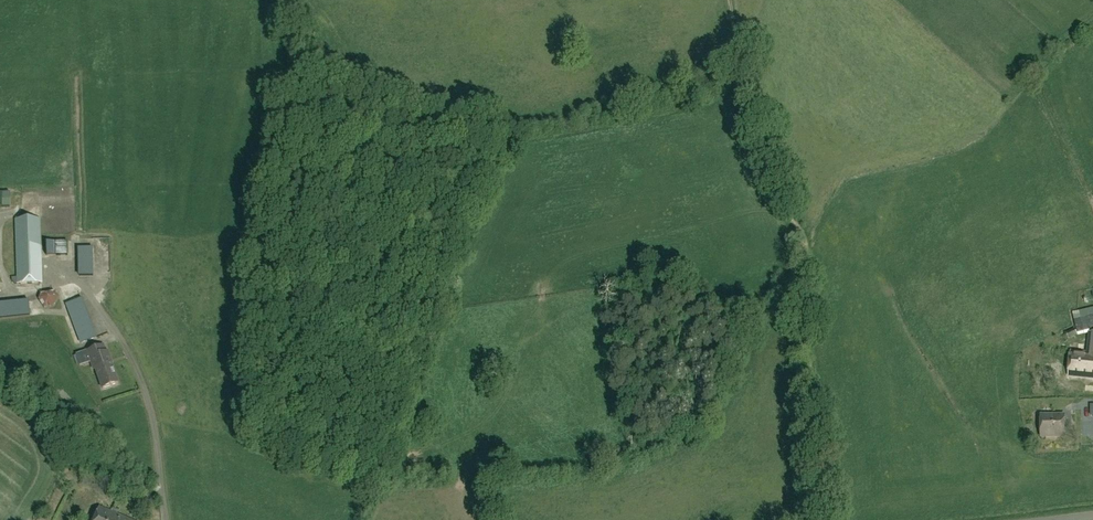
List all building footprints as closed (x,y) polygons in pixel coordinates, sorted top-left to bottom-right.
[(17,284),(41,283),(39,219),(15,219),(17,284)] [(46,256),(57,255),(69,254),(68,241),(56,241),(46,242),(46,256)] [(93,247),(79,248),(79,276),(93,276),(93,247)] [(81,343),(96,337),(76,285),(62,291),(81,343)] [(43,293),(47,307),(62,304),(58,289),(43,293)] [(2,303),(3,317),(19,316),(30,315),(29,300),(2,303)] [(1069,339),(1078,335),(1075,329),(1066,333),(1069,339)] [(1088,338),(1087,353),(1071,352),(1068,375),(1092,378),(1092,339),(1088,338)] [(118,382),(111,362),(107,351),(105,352),(103,345),(86,351),(93,369),(95,368),(102,388),(118,382)] [(1041,437),(1065,437),(1064,415),(1041,416),(1041,437)] [(99,506),(94,519),(132,519),(99,506)]
